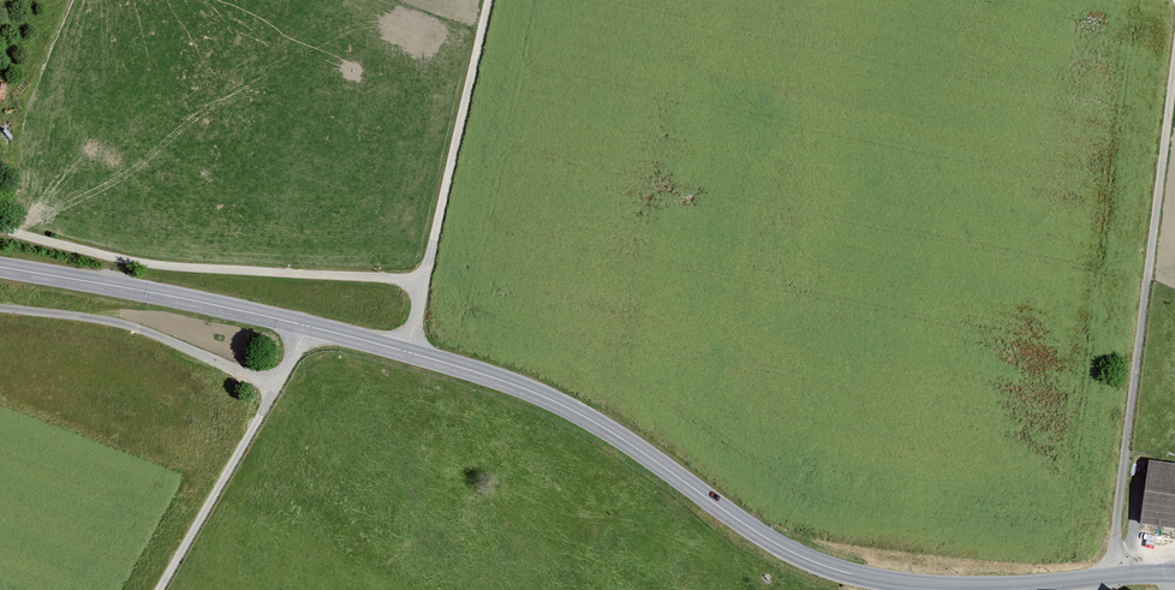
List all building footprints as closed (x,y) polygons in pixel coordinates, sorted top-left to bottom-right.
[(1152,463),(1143,527),(1174,532),(1174,467),(1152,463)]
